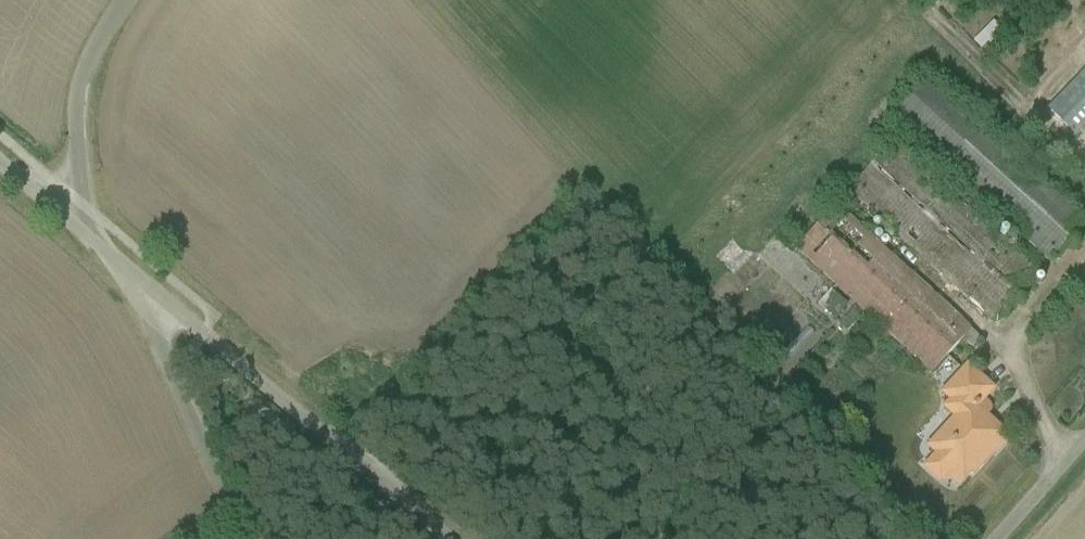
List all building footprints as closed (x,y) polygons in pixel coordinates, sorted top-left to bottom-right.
[(980,128),(938,86),(913,110),(995,193),(1008,180),(1013,186),(1040,160),(995,113),(980,128)] [(1072,104),(1084,118),(1084,91),(1072,104)] [(954,282),(1005,283),(1006,266),(990,265),(1007,249),(999,241),(994,241),(994,232),(1011,216),(992,216),(962,185),(946,201),(947,176),(952,171),(944,162),(935,170),(930,165),(894,164),(893,183),(918,184),(942,208),(904,207),(923,227),(903,226),(903,233),(921,251),(921,233),(933,233),(937,237),(937,251),(965,251),(954,261),(954,282)] [(821,243),(957,372),(998,329),(909,245),(892,263),(845,218),(821,243)] [(958,496),(1014,438),(982,407),(999,389),(970,361),(941,391),(949,399),(940,408),(953,420),(928,446),(935,453),(925,464),(958,496)]
